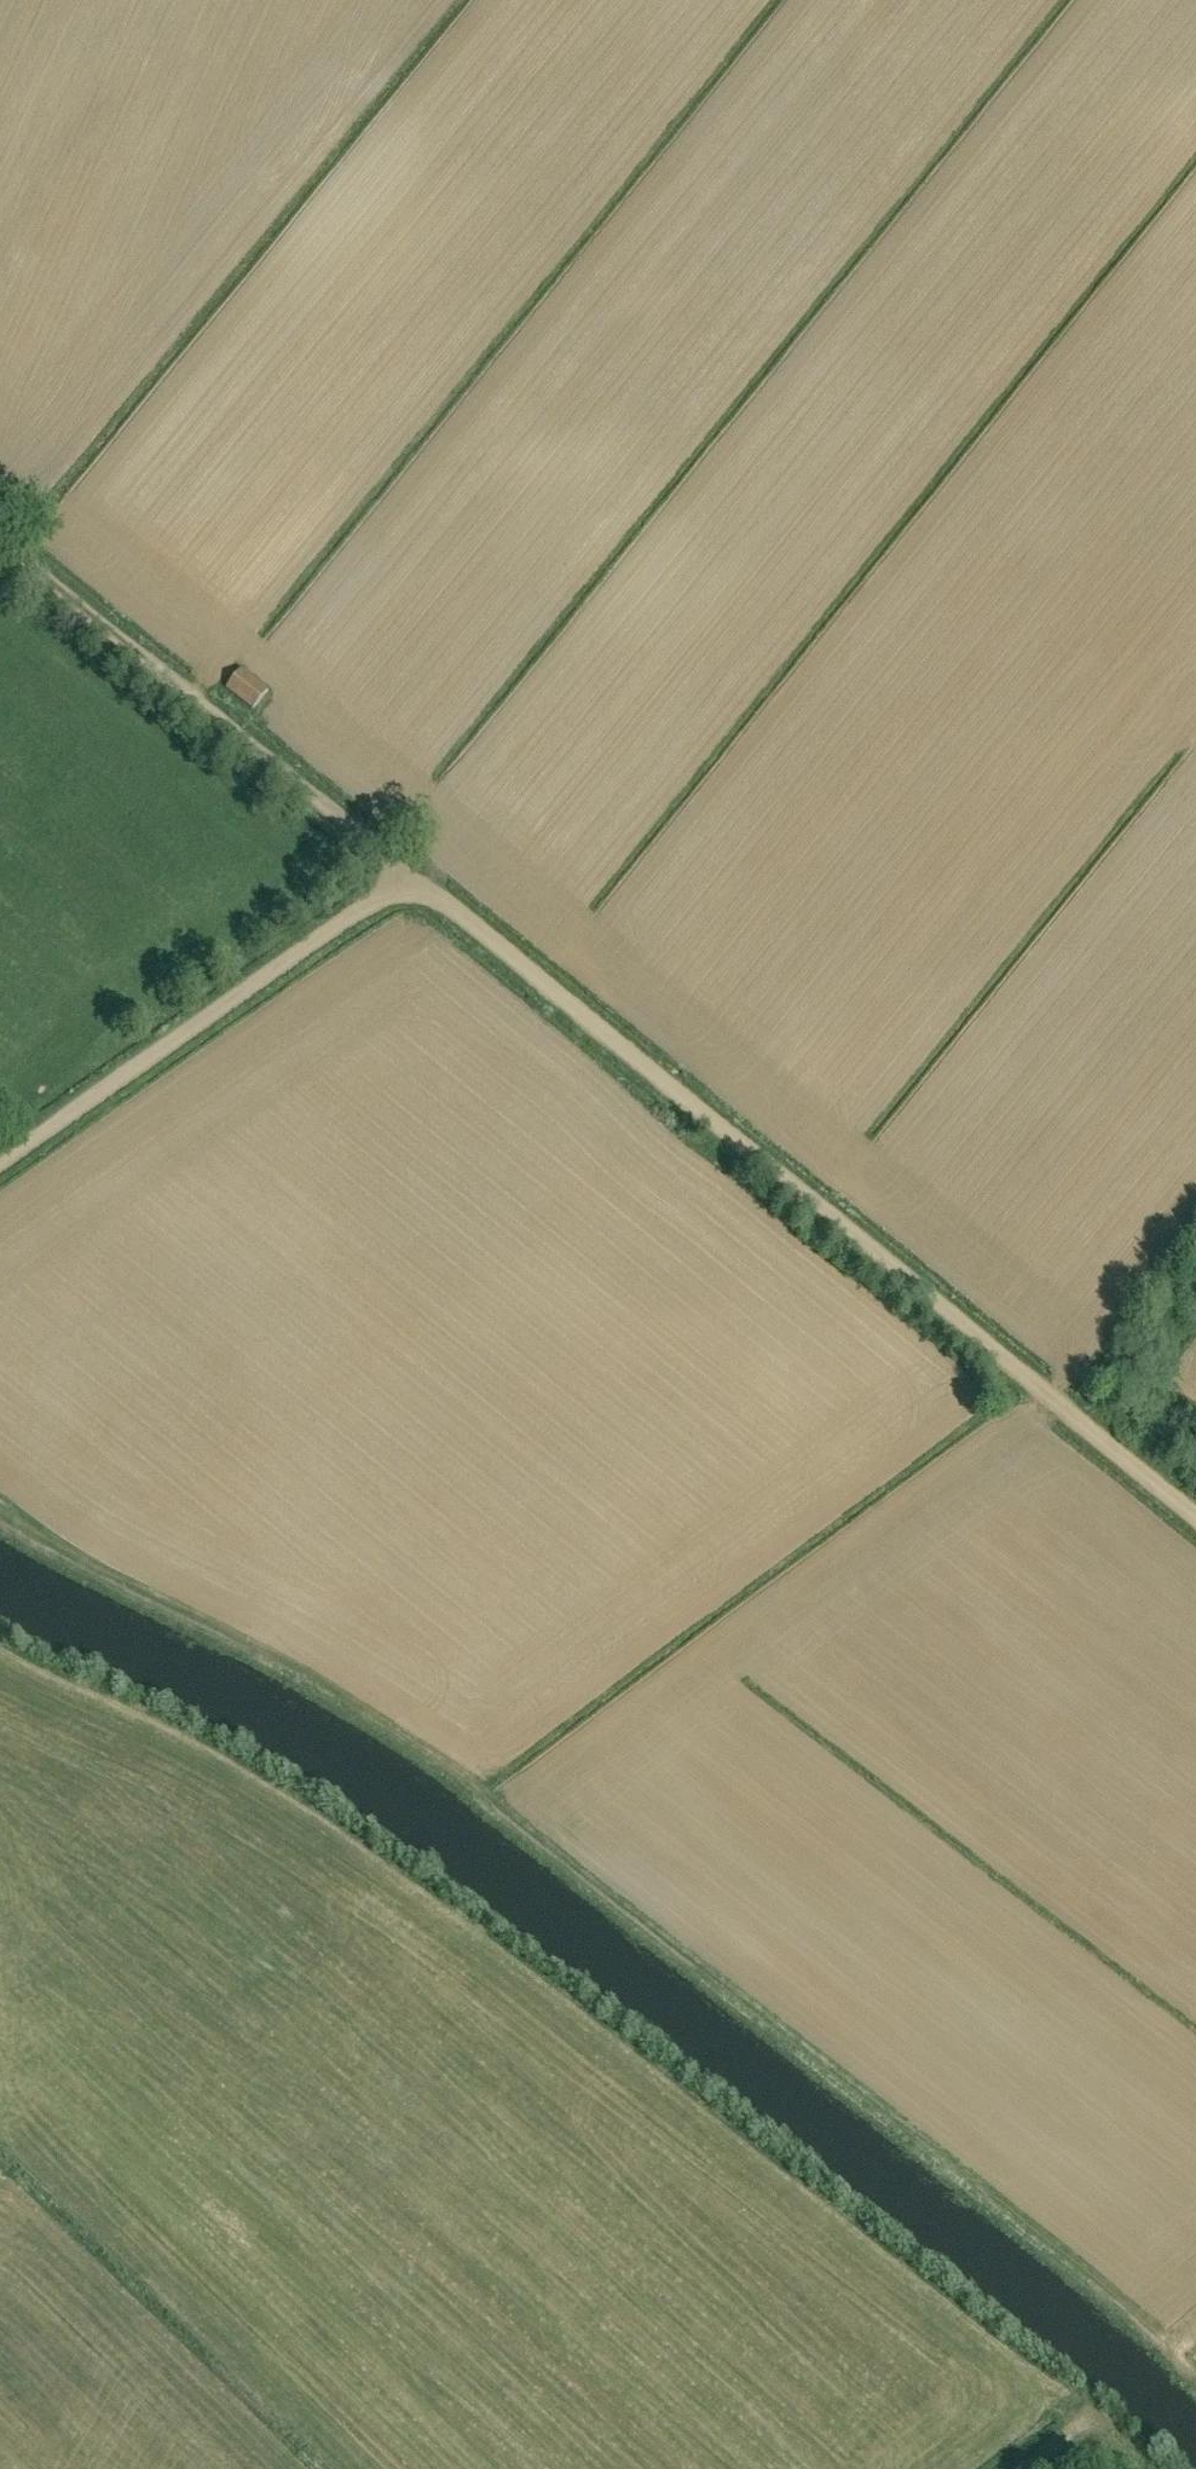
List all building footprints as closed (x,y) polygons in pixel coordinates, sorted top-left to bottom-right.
[(245,666),(226,691),(249,709),(268,685),(245,666)] [(454,860),(445,874),(460,884),(469,870),(454,860)]
